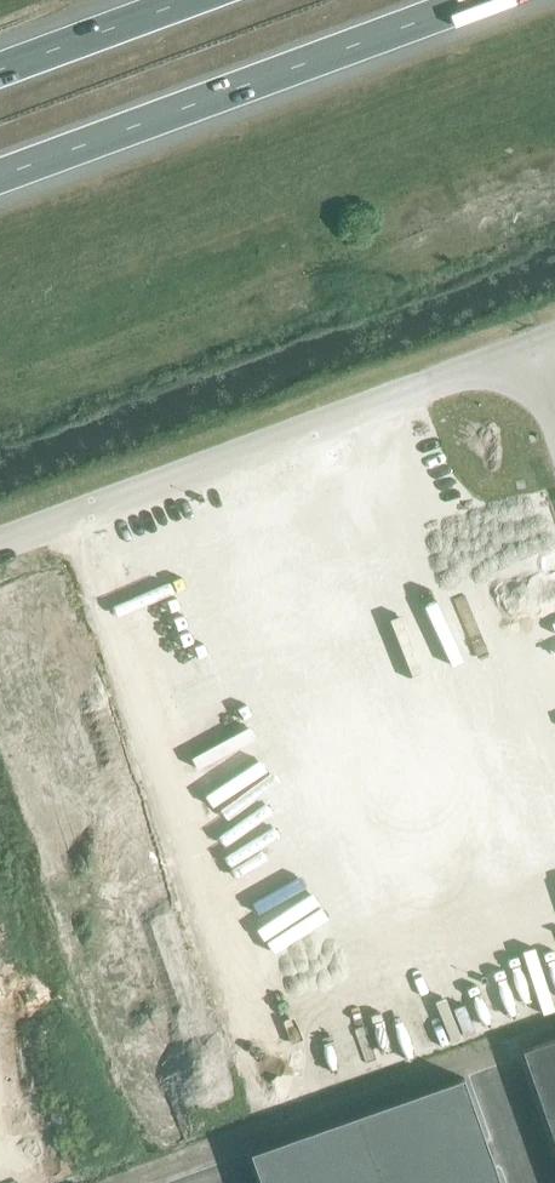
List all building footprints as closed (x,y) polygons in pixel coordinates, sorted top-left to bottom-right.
[(547,1120),(554,1117),(554,1039),(522,1051),(547,1120)] [(463,1078),(251,1153),(261,1182),(500,1182),(463,1078)] [(547,1120),(554,1144),(554,1117),(547,1120)]
